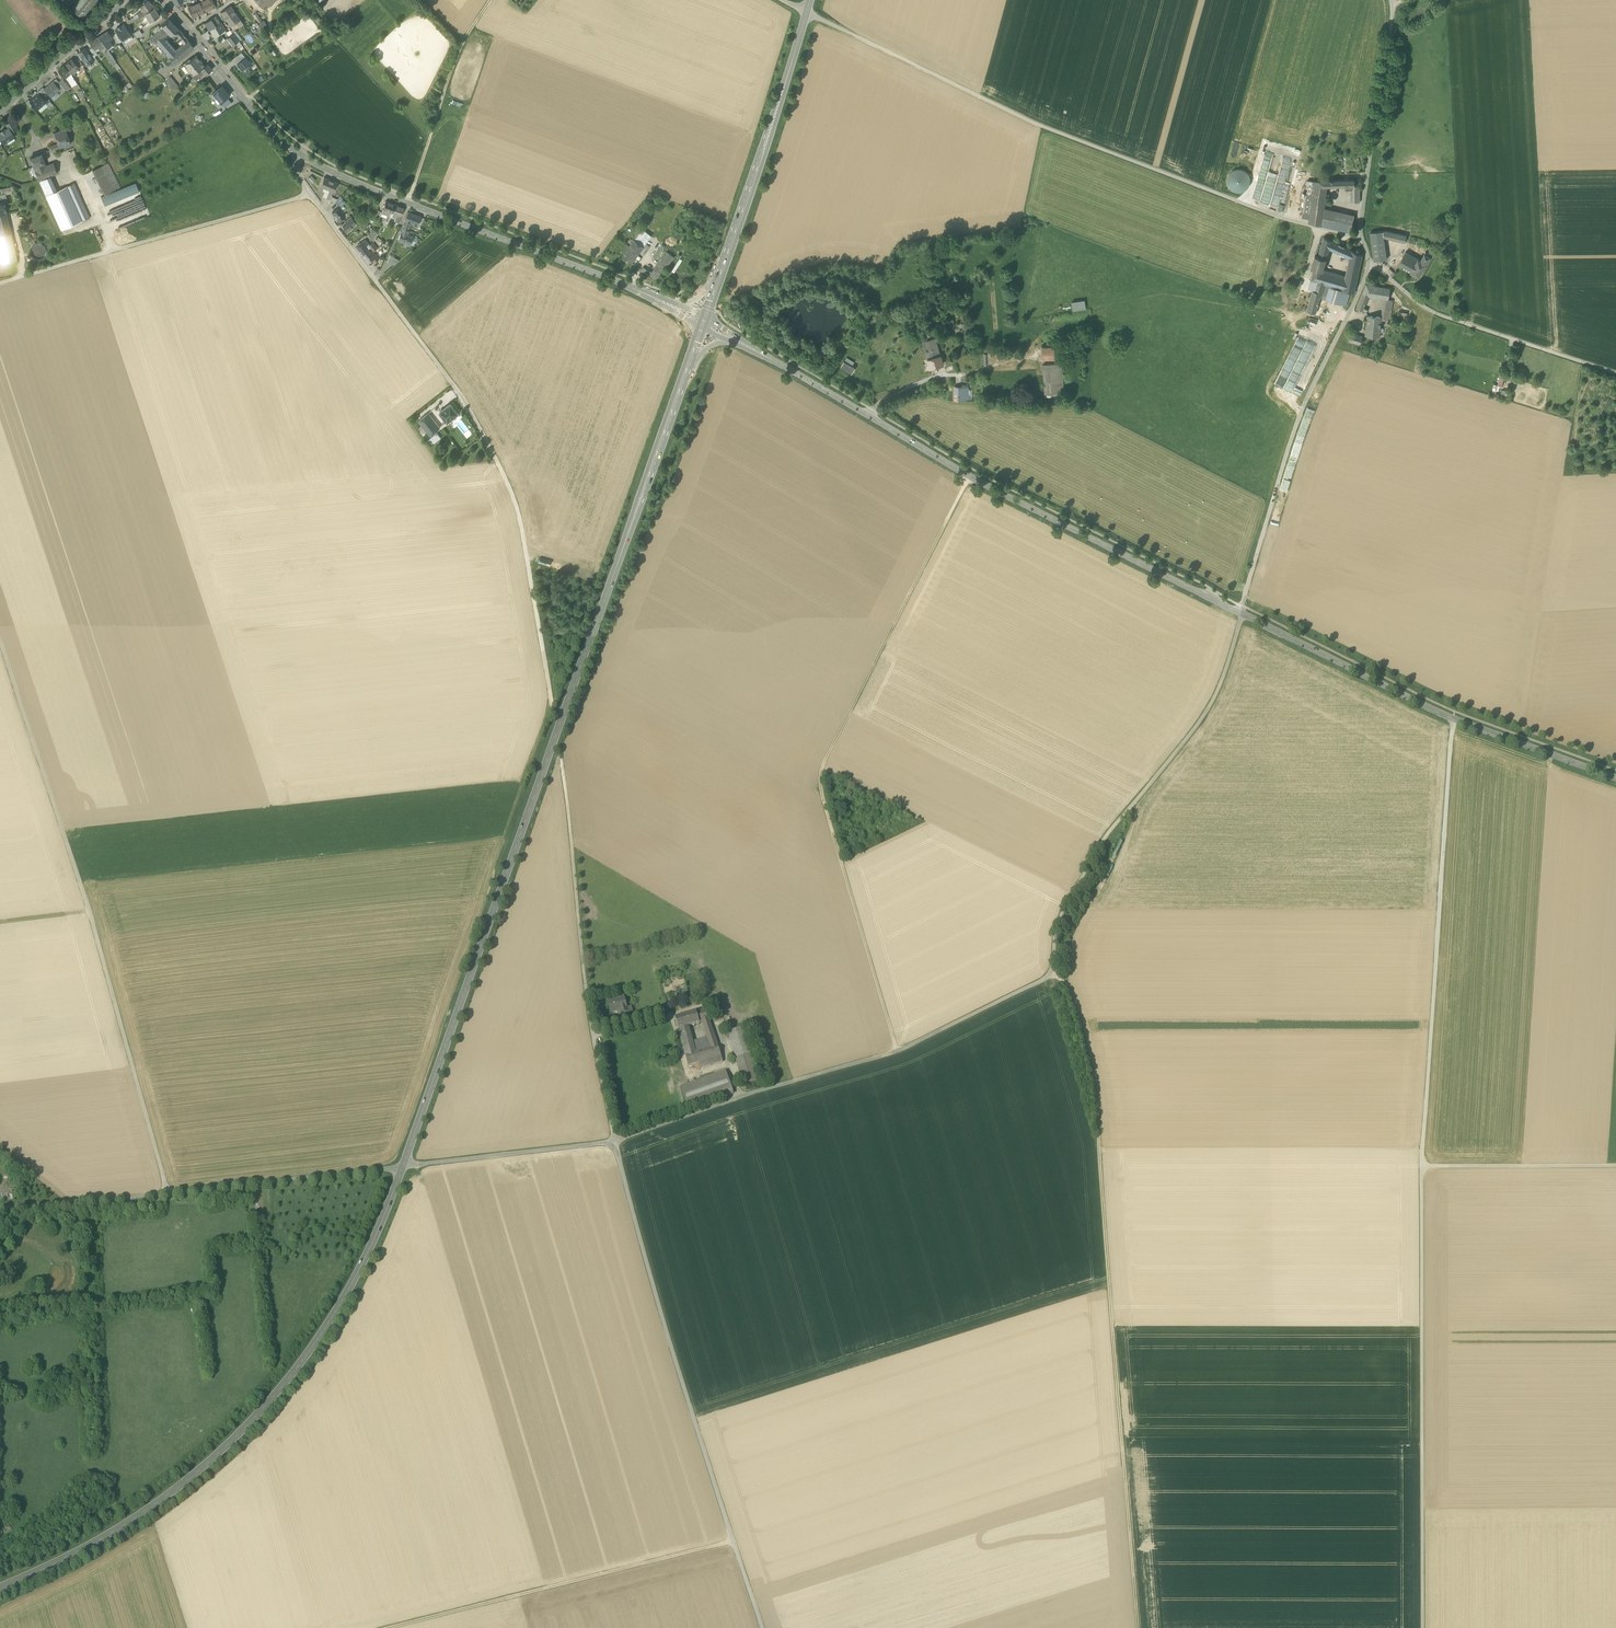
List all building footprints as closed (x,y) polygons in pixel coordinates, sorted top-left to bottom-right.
[(73,9),(84,17),(96,0),(79,0),(73,9)] [(213,2),(212,0),(203,0),(200,1),(205,11),(211,8),(212,6),(211,3),(213,2)] [(264,10),(276,0),(268,0),(261,6),(264,10)] [(144,14),(154,7),(149,1),(148,1),(140,6),(143,12),(144,14)] [(195,16),(205,11),(200,1),(188,7),(191,13),(193,12),(195,16)] [(221,12),(226,21),(236,14),(230,6),(221,12)] [(154,7),(144,14),(148,20),(131,31),(133,33),(139,30),(148,23),(160,16),(154,7)] [(253,15),(259,23),(262,21),(256,13),(253,15)] [(240,19),(236,14),(226,21),(230,26),(236,22),(240,19)] [(211,19),(216,26),(220,23),(217,19),(215,16),(211,19)] [(171,35),(174,32),(178,28),(169,19),(162,25),(171,34),(171,35)] [(220,23),(216,26),(211,19),(205,22),(204,23),(206,27),(208,27),(208,28),(210,30),(214,36),(225,30),(221,23),(220,23)] [(263,20),(262,21),(259,23),(258,24),(261,28),(266,24),(263,20)] [(117,32),(122,41),(131,35),(124,24),(121,26),(121,25),(117,27),(118,28),(115,30),(117,32)] [(334,32),(339,37),(348,29),(344,24),(334,32)] [(162,25),(158,29),(160,30),(154,36),(152,38),(152,39),(156,43),(168,56),(176,50),(166,39),(171,34),(162,25)] [(152,34),(154,36),(160,30),(158,29),(157,28),(151,33),(152,34)] [(183,34),(178,28),(174,32),(179,37),(183,34)] [(141,34),(139,30),(133,33),(136,38),(141,34)] [(106,48),(112,45),(109,40),(112,39),(107,31),(98,37),(103,44),(106,48)] [(227,38),(232,45),(236,42),(239,40),(238,40),(234,34),(233,33),(229,36),(227,38)] [(188,40),(183,34),(179,37),(183,43),(188,40)] [(98,47),(103,44),(98,37),(90,42),(93,47),(94,50),(98,47)] [(173,62),(174,64),(194,48),(188,40),(183,43),(176,50),(168,56),(169,58),(173,62)] [(92,53),(95,56),(98,55),(94,50),(93,47),(89,49),(92,53)] [(81,56),(83,59),(83,60),(87,66),(94,61),(89,55),(85,49),(79,53),(80,54),(81,55),(81,56)] [(110,59),(113,58),(108,51),(104,54),(113,66),(117,64),(117,63),(114,65),(110,59)] [(232,59),(236,64),(245,57),(241,52),(232,59)] [(92,53),(89,55),(94,61),(95,63),(97,61),(95,56),(92,53)] [(189,71),(192,76),(200,69),(204,66),(195,55),(184,65),(184,66),(183,66),(183,69),(186,73),(189,71)] [(248,60),(245,57),(236,64),(242,70),(243,69),(246,73),(252,68),(249,64),(250,63),(248,60)] [(71,59),(65,66),(71,72),(71,74),(79,67),(78,66),(73,62),(71,59)] [(236,64),(232,59),(231,60),(241,71),(242,70),(236,64)] [(204,66),(200,69),(203,72),(205,75),(212,70),(207,64),(204,66)] [(65,78),(66,76),(71,72),(65,66),(64,65),(58,70),(65,78)] [(195,79),(203,72),(200,69),(192,76),(193,76),(195,79)] [(71,74),(71,72),(66,76),(71,84),(76,81),(71,74)] [(165,81),(174,91),(179,87),(170,76),(165,81)] [(56,78),(53,81),(59,88),(62,86),(59,82),(56,78)] [(62,78),(59,82),(62,86),(64,89),(68,86),(62,78)] [(53,81),(44,89),(47,92),(51,97),(60,89),(59,88),(53,81)] [(123,91),(131,86),(128,82),(121,87),(123,91)] [(229,95),(222,85),(211,94),(215,99),(217,97),(221,102),(227,97),(229,95)] [(44,94),(40,89),(37,92),(39,94),(39,93),(44,99),(46,97),(44,94)] [(39,94),(30,101),(33,104),(37,109),(46,102),(44,99),(39,93),(39,94)] [(227,97),(221,102),(220,103),(224,108),(232,103),(227,97)] [(6,124),(8,127),(12,132),(17,129),(12,120),(6,124)] [(4,143),(14,137),(12,132),(8,127),(5,130),(5,129),(1,131),(1,132),(0,133),(0,137),(4,143)] [(71,144),(65,128),(60,130),(62,134),(54,137),(56,140),(57,140),(58,143),(55,144),(57,149),(71,144)] [(34,166),(45,162),(41,153),(30,157),(34,166)] [(1214,165),(1221,167),(1225,155),(1218,153),(1214,165)] [(46,166),(45,162),(34,166),(39,180),(50,176),(57,173),(53,163),(46,166)] [(92,171),(104,195),(121,187),(108,163),(92,171)] [(1242,169),(1237,169),(1233,170),(1229,173),(1227,177),(1227,182),(1229,186),(1232,189),(1236,191),(1240,192),(1245,190),(1248,187),(1250,183),(1250,179),(1249,174),(1246,171),(1242,169)] [(1300,174),(1292,172),(1285,201),(1294,203),(1300,174)] [(50,176),(39,180),(46,196),(57,191),(50,176)] [(324,187),(329,190),(334,192),(337,183),(324,177),(320,186),(324,187)] [(1328,180),(1314,181),(1307,180),(1303,212),(1310,213),(1309,218),(1309,223),(1322,226),(1324,208),(1327,186),(1328,180)] [(105,205),(139,190),(135,182),(101,197),(105,205)] [(66,186),(82,221),(90,218),(74,183),(66,186)] [(46,196),(61,231),(82,221),(66,186),(57,191),(46,196)] [(1351,190),(1351,203),(1360,202),(1360,186),(1355,186),(1351,187),(1351,190)] [(340,195),(337,199),(335,202),(339,207),(342,204),(345,202),(340,195)] [(331,206),(335,202),(337,199),(332,196),(330,199),(328,204),(331,206)] [(386,201),(383,209),(392,212),(395,204),(386,201)] [(393,213),(397,214),(401,216),(404,207),(395,204),(392,212),(393,213)] [(337,219),(338,220),(345,215),(343,212),(339,207),(332,212),(336,217),(337,219)] [(369,214),(373,217),(379,210),(375,207),(369,214)] [(1322,226),(1350,232),(1354,215),(1324,208),(1322,226)] [(388,216),(392,212),(383,209),(381,212),(384,213),(384,215),(385,216),(381,222),(383,224),(388,216)] [(405,220),(410,222),(412,222),(417,224),(421,216),(408,211),(405,220)] [(11,233),(6,213),(0,214),(0,236),(11,233)] [(343,226),(347,232),(350,229),(352,227),(352,226),(354,225),(354,224),(356,223),(353,219),(352,219),(346,224),(343,226)] [(408,229),(410,222),(405,220),(402,227),(402,228),(408,229)] [(408,229),(402,228),(398,240),(404,242),(404,243),(408,245),(408,244),(409,244),(413,236),(407,234),(409,230),(408,229)] [(643,229),(635,240),(643,247),(651,236),(643,229)] [(368,234),(374,240),(376,236),(377,233),(373,230),(368,234)] [(1384,238),(1383,231),(1370,233),(1374,261),(1382,260),(1387,259),(1386,250),(1386,249),(1385,249),(1385,246),(1385,242),(1384,242),(1384,239),(1384,238)] [(1386,231),(1383,231),(1384,238),(1405,242),(1407,236),(1386,231)] [(11,233),(0,236),(0,259),(1,264),(17,260),(11,233)] [(418,238),(413,236),(409,244),(412,245),(414,242),(416,243),(418,238)] [(1339,244),(1332,241),(1331,241),(1324,238),(1324,237),(1323,238),(1324,238),(1318,256),(1318,257),(1326,259),(1329,249),(1336,252),(1339,245),(1340,245),(1339,245),(1339,244)] [(356,247),(362,254),(369,249),(368,249),(370,248),(371,246),(370,244),(369,244),(366,239),(356,247)] [(631,262),(643,247),(635,240),(623,256),(631,262)] [(38,260),(41,259),(44,258),(46,255),(47,252),(46,249),(45,247),(42,245),(39,243),(36,244),(34,245),(31,247),(30,250),(30,253),(31,256),(33,258),(35,260),(38,260)] [(1349,258),(1345,278),(1323,271),(1319,283),(1311,280),(1308,290),(1312,291),(1306,311),(1315,314),(1324,285),(1326,285),(1321,299),(1345,305),(1349,292),(1354,293),(1357,281),(1362,255),(1351,250),(1344,247),(1344,246),(1343,246),(1343,247),(1343,246),(1343,247),(1340,254),(1349,258)] [(372,254),(370,251),(369,249),(362,254),(368,262),(372,259),(374,262),(378,259),(374,253),(372,254)] [(667,252),(651,273),(649,276),(656,281),(674,257),(667,252)] [(1421,260),(1418,259),(1406,252),(1398,266),(1402,268),(1403,268),(1410,272),(1419,277),(1430,257),(1425,253),(1421,260)] [(1311,280),(1319,283),(1323,271),(1326,259),(1318,257),(1315,256),(1311,268),(1312,268),(1314,269),(1311,280)] [(399,260),(393,257),(390,263),(393,265),(399,260)] [(679,257),(672,270),(675,272),(682,259),(679,257)] [(1295,284),(1301,286),(1303,281),(1292,278),(1291,282),(1295,284)] [(1386,319),(1386,316),(1389,300),(1390,289),(1366,284),(1356,309),(1362,311),(1366,312),(1366,313),(1367,310),(1363,309),(1368,296),(1384,299),(1381,318),(1382,318),(1381,318),(1383,318),(1386,319)] [(1073,309),(1086,308),(1085,299),(1072,301),(1073,309)] [(1366,335),(1380,336),(1381,328),(1383,328),(1383,327),(1381,327),(1381,321),(1381,318),(1382,318),(1381,318),(1368,317),(1366,335)] [(961,331),(970,335),(969,324),(958,324),(958,329),(961,329),(961,331)] [(1349,341),(1360,344),(1361,336),(1351,333),(1349,341)] [(942,364),(940,355),(935,337),(922,341),(927,359),(930,367),(942,364)] [(1041,357),(1060,358),(1060,346),(1041,345),(1041,357)] [(847,357),(844,362),(852,366),(854,362),(847,357)] [(855,368),(852,366),(844,362),(844,361),(840,367),(851,374),(855,368)] [(1043,364),(1045,396),(1063,395),(1061,362),(1043,364)] [(954,400),(967,400),(967,398),(968,398),(968,394),(969,394),(969,390),(968,390),(968,386),(962,386),(962,395),(954,395),(954,400)] [(445,419),(447,421),(451,418),(452,418),(454,417),(454,416),(458,413),(450,403),(440,411),(443,416),(442,417),(444,419),(445,419)] [(418,420),(430,435),(439,427),(428,413),(418,420)] [(430,438),(434,443),(440,437),(437,433),(430,438)] [(537,554),(535,560),(555,566),(556,560),(537,554)] [(620,1010),(621,1013),(627,1012),(626,1007),(624,997),(619,999),(614,1001),(614,1000),(608,1001),(611,1013),(620,1010)] [(702,1022),(706,1034),(713,1032),(706,1010),(696,1012),(699,1023),(702,1022)] [(675,1018),(678,1029),(688,1026),(699,1023),(696,1012),(675,1018)] [(688,1066),(699,1063),(721,1056),(714,1036),(707,1038),(710,1048),(695,1052),(693,1042),(688,1026),(678,1029),(688,1066)] [(710,1048),(707,1038),(693,1042),(695,1052),(710,1048)] [(723,1062),(721,1056),(699,1063),(701,1068),(723,1062)] [(682,1088),(689,1109),(733,1093),(725,1072),(682,1088)] [(688,1080),(689,1083),(706,1077),(704,1074),(688,1080)]
